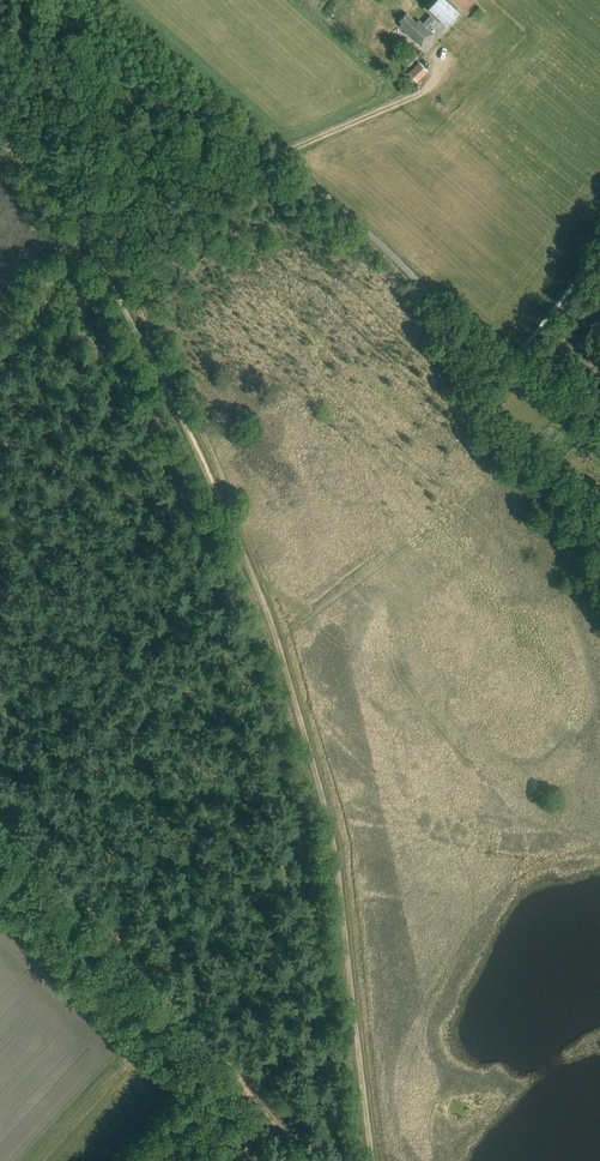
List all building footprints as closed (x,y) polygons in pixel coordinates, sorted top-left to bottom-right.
[(423,24),(426,27),(434,18),(438,22),(441,20),(448,26),(460,12),(447,0),(431,0),(424,8),(432,15),(423,24)] [(479,2),(477,0),(451,0),(467,14),(479,2)] [(433,33),(426,27),(423,24),(419,20),(416,22),(406,13),(399,21),(401,23),(399,25),(421,46),(433,33)] [(419,62),(408,73),(415,79),(425,68),(419,62)]
